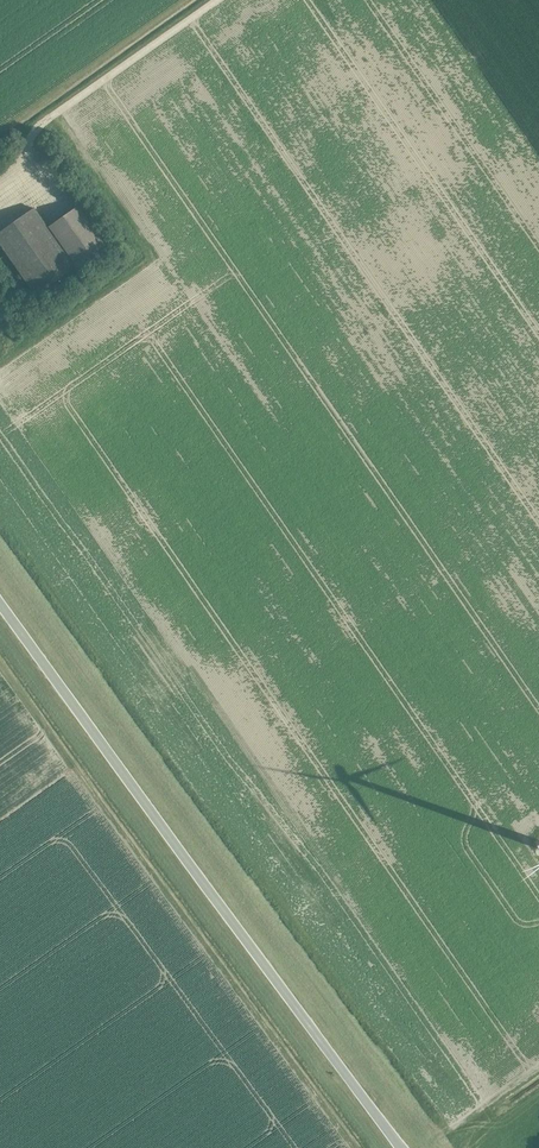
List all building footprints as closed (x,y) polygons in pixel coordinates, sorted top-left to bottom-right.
[(0,233),(0,243),(36,295),(76,267),(75,267),(106,245),(79,206),(48,228),(34,209),(0,233)]
